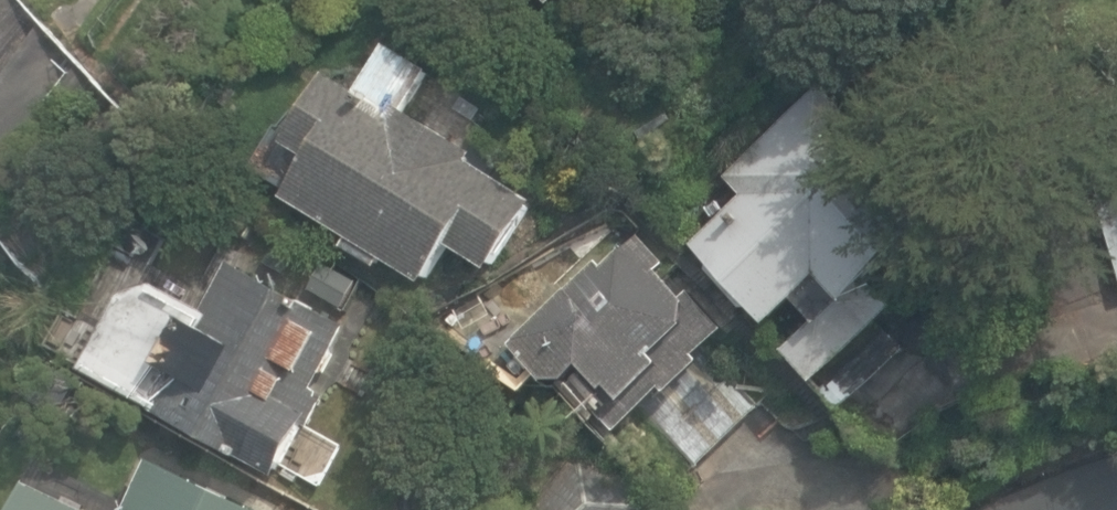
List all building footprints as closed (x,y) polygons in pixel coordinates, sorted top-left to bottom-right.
[(385,259),(428,285),(451,246),(495,272),(536,201),(467,161),(473,151),(407,112),(431,70),(386,44),(358,92),(326,73),(285,143),(310,158),(286,199),(352,238),(347,248),(380,267),(385,259)] [(785,352),(841,411),(907,349),(882,322),(896,309),(872,284),(944,216),(821,85),(724,175),(744,196),(693,243),(710,261),(703,268),(744,311),(752,303),(765,317),(760,322),(787,351),(785,352)] [(1116,260),(1116,205),(1102,210),(1116,260)] [(635,419),(695,468),(759,407),(699,355),(728,327),(640,235),(606,268),(598,260),(510,344),(618,435),(635,419)] [(289,466),(324,485),(345,446),(311,427),(328,396),(316,389),(351,326),(230,261),(203,310),(160,287),(123,294),(83,368),(283,477),(289,466)] [(314,291),(343,308),(356,286),(328,269),(314,291)] [(529,509),(654,509),(663,503),(616,442),(528,509),(529,509)] [(152,458),(127,509),(260,509),(152,458)] [(25,474),(8,509),(99,509),(25,474)]
